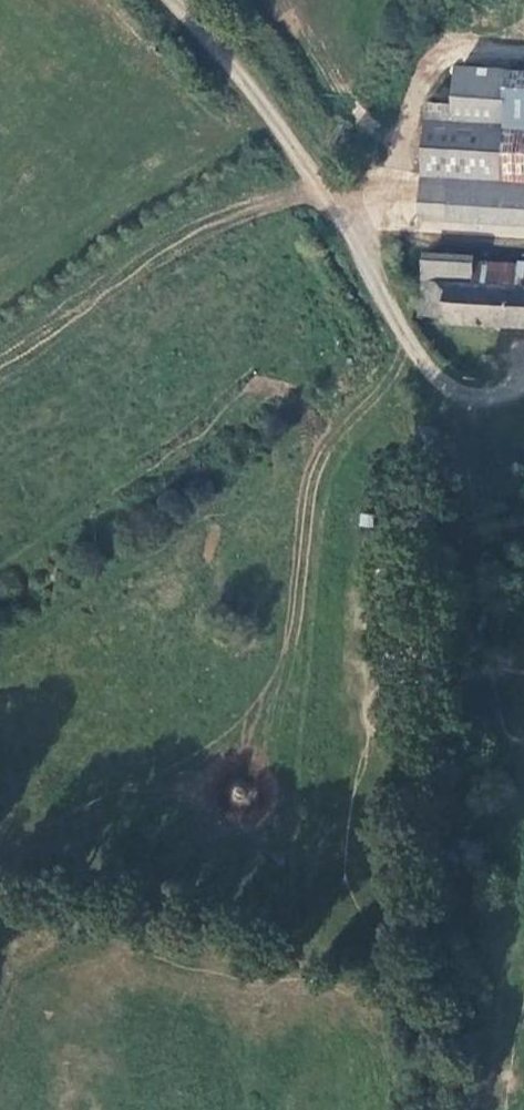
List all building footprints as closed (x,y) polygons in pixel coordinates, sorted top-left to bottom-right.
[(456,105),(429,104),(426,175),(452,177),(482,180),(487,70),(458,70),(456,105)] [(452,177),(451,206),(523,210),(523,72),(487,70),(482,180),(452,177)] [(424,314),(445,316),(445,324),(523,326),(523,266),(477,264),(476,285),(424,283),(424,314)]
